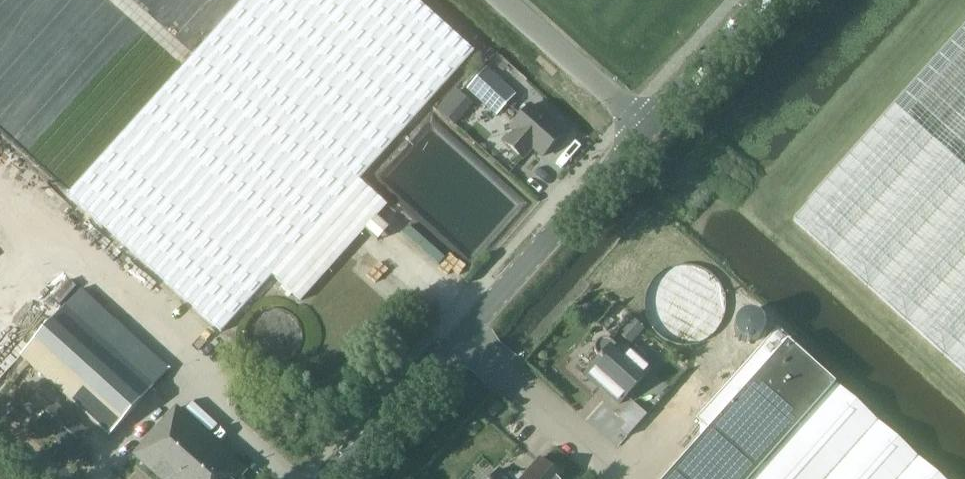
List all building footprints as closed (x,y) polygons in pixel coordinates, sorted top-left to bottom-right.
[(271,274),(300,300),(387,204),(359,179),(473,51),(417,0),(243,0),(67,194),(221,332),(271,274)] [(794,219),(964,373),(964,28),(794,219)] [(467,90),(496,117),(515,96),(486,69),(467,90)] [(456,122),(476,104),(461,87),(441,105),(456,122)] [(530,106),(510,128),(514,132),(505,143),(522,159),(532,148),(542,157),(562,134),(530,106)] [(110,436),(170,369),(81,289),(21,355),(110,436)] [(836,383),(811,361),(813,359),(777,327),(696,418),(695,418),(707,429),(663,478),(943,478),(836,383)] [(619,404),(650,370),(622,346),(620,348),(611,341),(606,338),(602,338),(597,341),(594,345),(594,350),(596,354),(600,357),(585,374),(619,404)] [(56,399),(39,419),(73,448),(90,428),(56,399)] [(133,454),(161,478),(238,478),(245,471),(174,408),(133,454)] [(539,458),(520,478),(562,478),(539,458)] [(491,478),(509,478),(499,470),(491,478)]
